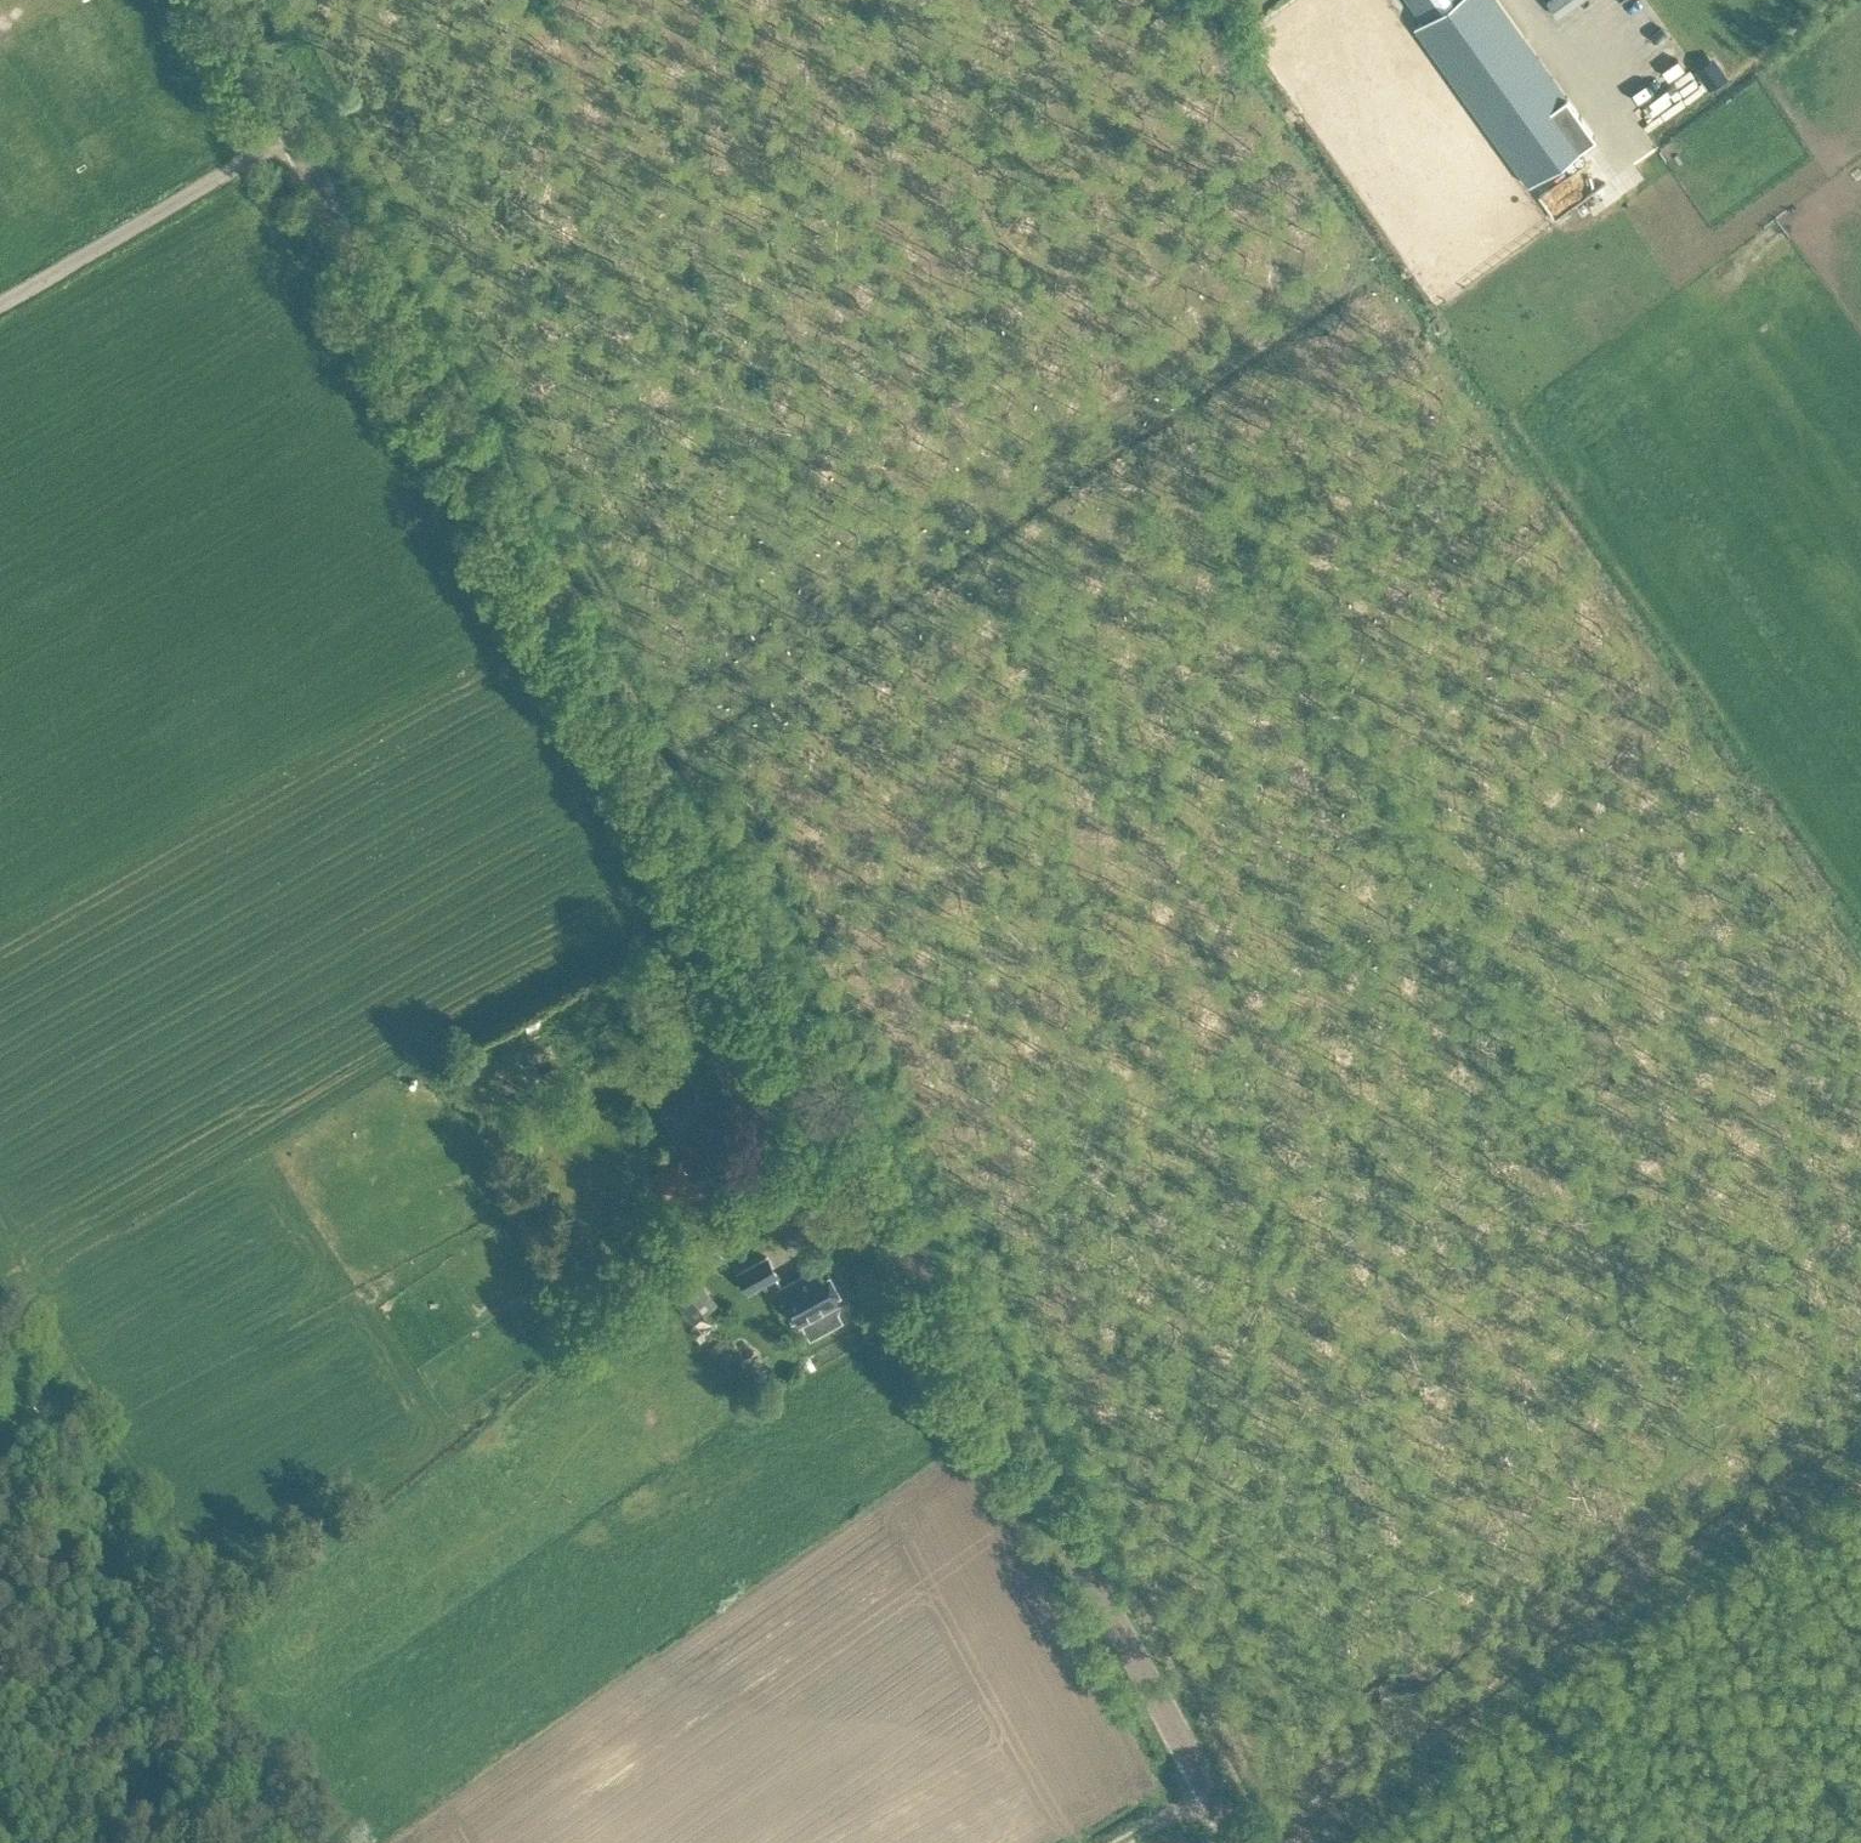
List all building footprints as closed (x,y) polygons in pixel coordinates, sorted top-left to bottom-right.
[(1596,135),(1568,96),(1501,144),(1458,84),(1524,37),(1498,0),(1284,0),(1251,23),(1422,261),(1529,184),(1529,183),(1596,135)] [(1579,0),(1549,0),(1548,1),(1558,15),(1579,0)] [(1622,26),(1642,11),(1636,3),(1615,17),(1622,26)] [(1720,63),(1702,76),(1710,87),(1728,74),(1720,63)] [(735,1101),(715,1066),(691,1080),(689,1075),(653,1096),(678,1139),(713,1119),(711,1114),(735,1101)] [(664,1198),(675,1192),(687,1185),(693,1182),(679,1158),(650,1175),(664,1198)] [(675,1192),(664,1198),(674,1216),(703,1199),(700,1195),(722,1182),(713,1168),(692,1180),(693,1182),(687,1185),(675,1192)] [(749,1289),(777,1274),(766,1255),(739,1270),(749,1289)] [(838,1310),(842,1297),(840,1293),(842,1292),(838,1284),(836,1285),(823,1262),(779,1286),(799,1323),(802,1322),(811,1337),(843,1319),(838,1310)] [(691,1319),(710,1304),(683,1268),(664,1283),(691,1319)]
